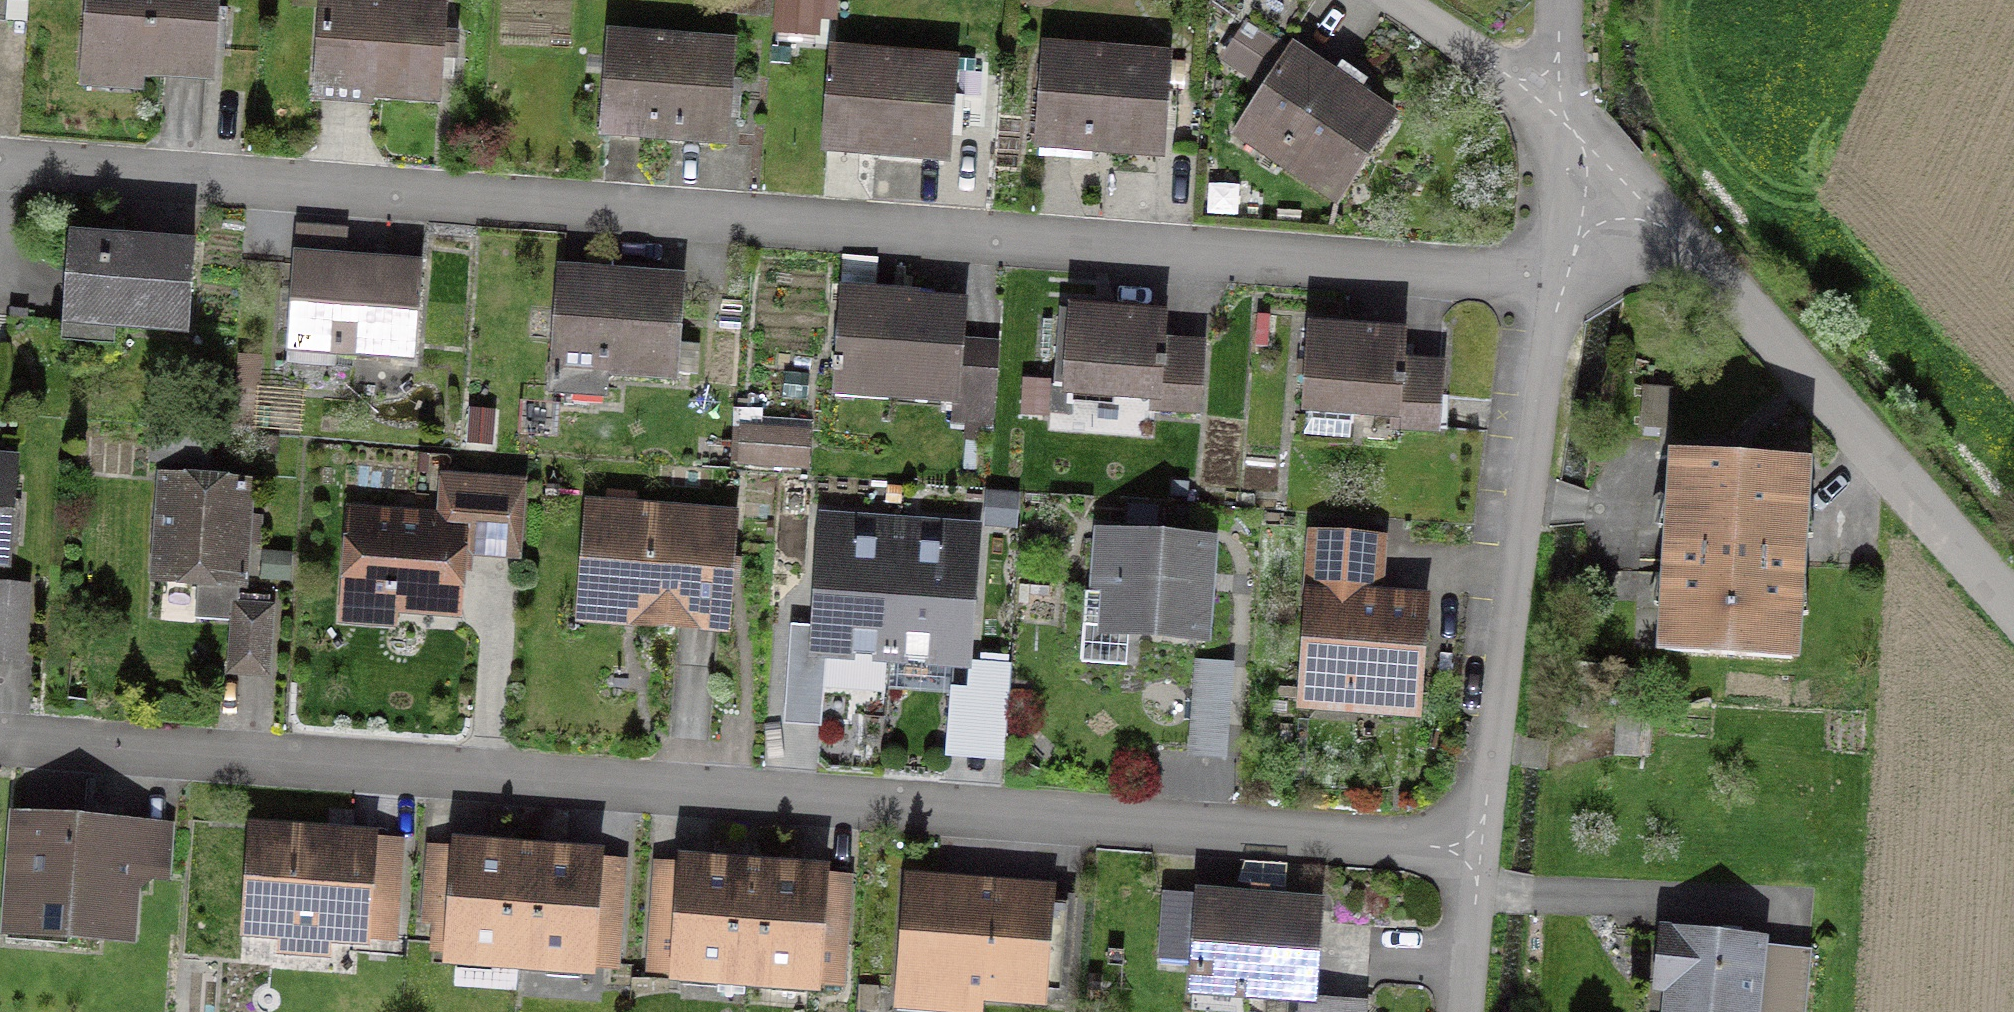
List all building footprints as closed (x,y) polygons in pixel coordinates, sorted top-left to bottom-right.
[(214,76),(220,0),(97,0),(92,66),(214,76)] [(331,96),(447,105),(454,15),(338,6),(331,96)] [(731,41),(605,32),(597,139),(723,149),(731,41)] [(1166,58),(1042,45),(1032,150),(1155,162),(1166,58)] [(957,60),(834,49),(824,156),(947,167),(957,60)] [(1393,121),(1297,54),(1238,138),(1334,205),(1393,121)] [(183,316),(184,238),(66,237),(65,315),(183,316)] [(412,345),(417,268),(300,261),(296,339),(412,345)] [(679,278),(556,270),(549,376),(673,384),(679,278)] [(955,298),(837,289),(828,391),(947,400),(955,298)] [(1161,317),(1065,310),(1060,386),(1149,392),(1148,412),(1190,415),(1193,367),(1158,364),(1161,317)] [(1407,348),(1311,343),(1307,418),(1397,423),(1396,443),(1438,445),(1441,397),(1405,395),(1407,348)] [(1783,471),(1670,471),(1671,653),(1784,652),(1783,471)] [(456,563),(457,551),(519,554),(523,485),(447,481),(444,536),(363,532),(360,599),(454,604),(456,563)] [(239,487),(162,484),(159,580),(196,582),(195,618),(234,619),(236,606),(239,487)] [(974,575),(976,529),(818,522),(816,563),(812,653),(890,657),(970,661),(974,575)] [(723,525),(593,524),(593,592),(637,592),(637,617),(722,617),(723,525)] [(1376,542),(1311,537),(1298,713),(1418,722),(1427,597),(1372,593),(1376,542)] [(1195,634),(1203,550),(1100,539),(1096,576),(1115,578),(1110,626),(1195,634)] [(0,593),(0,653),(17,654),(22,595),(0,593)] [(271,609),(236,606),(234,619),(230,669),(265,672),(271,609)] [(140,932),(144,838),(16,834),(13,928),(140,932)] [(356,843),(260,840),(258,923),(354,926),(356,843)] [(522,858),(465,853),(456,951),(595,964),(604,866),(551,861),(522,858)] [(739,877),(658,870),(650,962),(839,978),(847,886),(766,879),(739,877)] [(1067,989),(1070,896),(919,891),(915,983),(1067,989)] [(1316,900),(1195,893),(1188,999),(1309,1006),(1316,900)] [(1748,944),(1671,943),(1670,1011),(1747,1011),(1748,944)]
